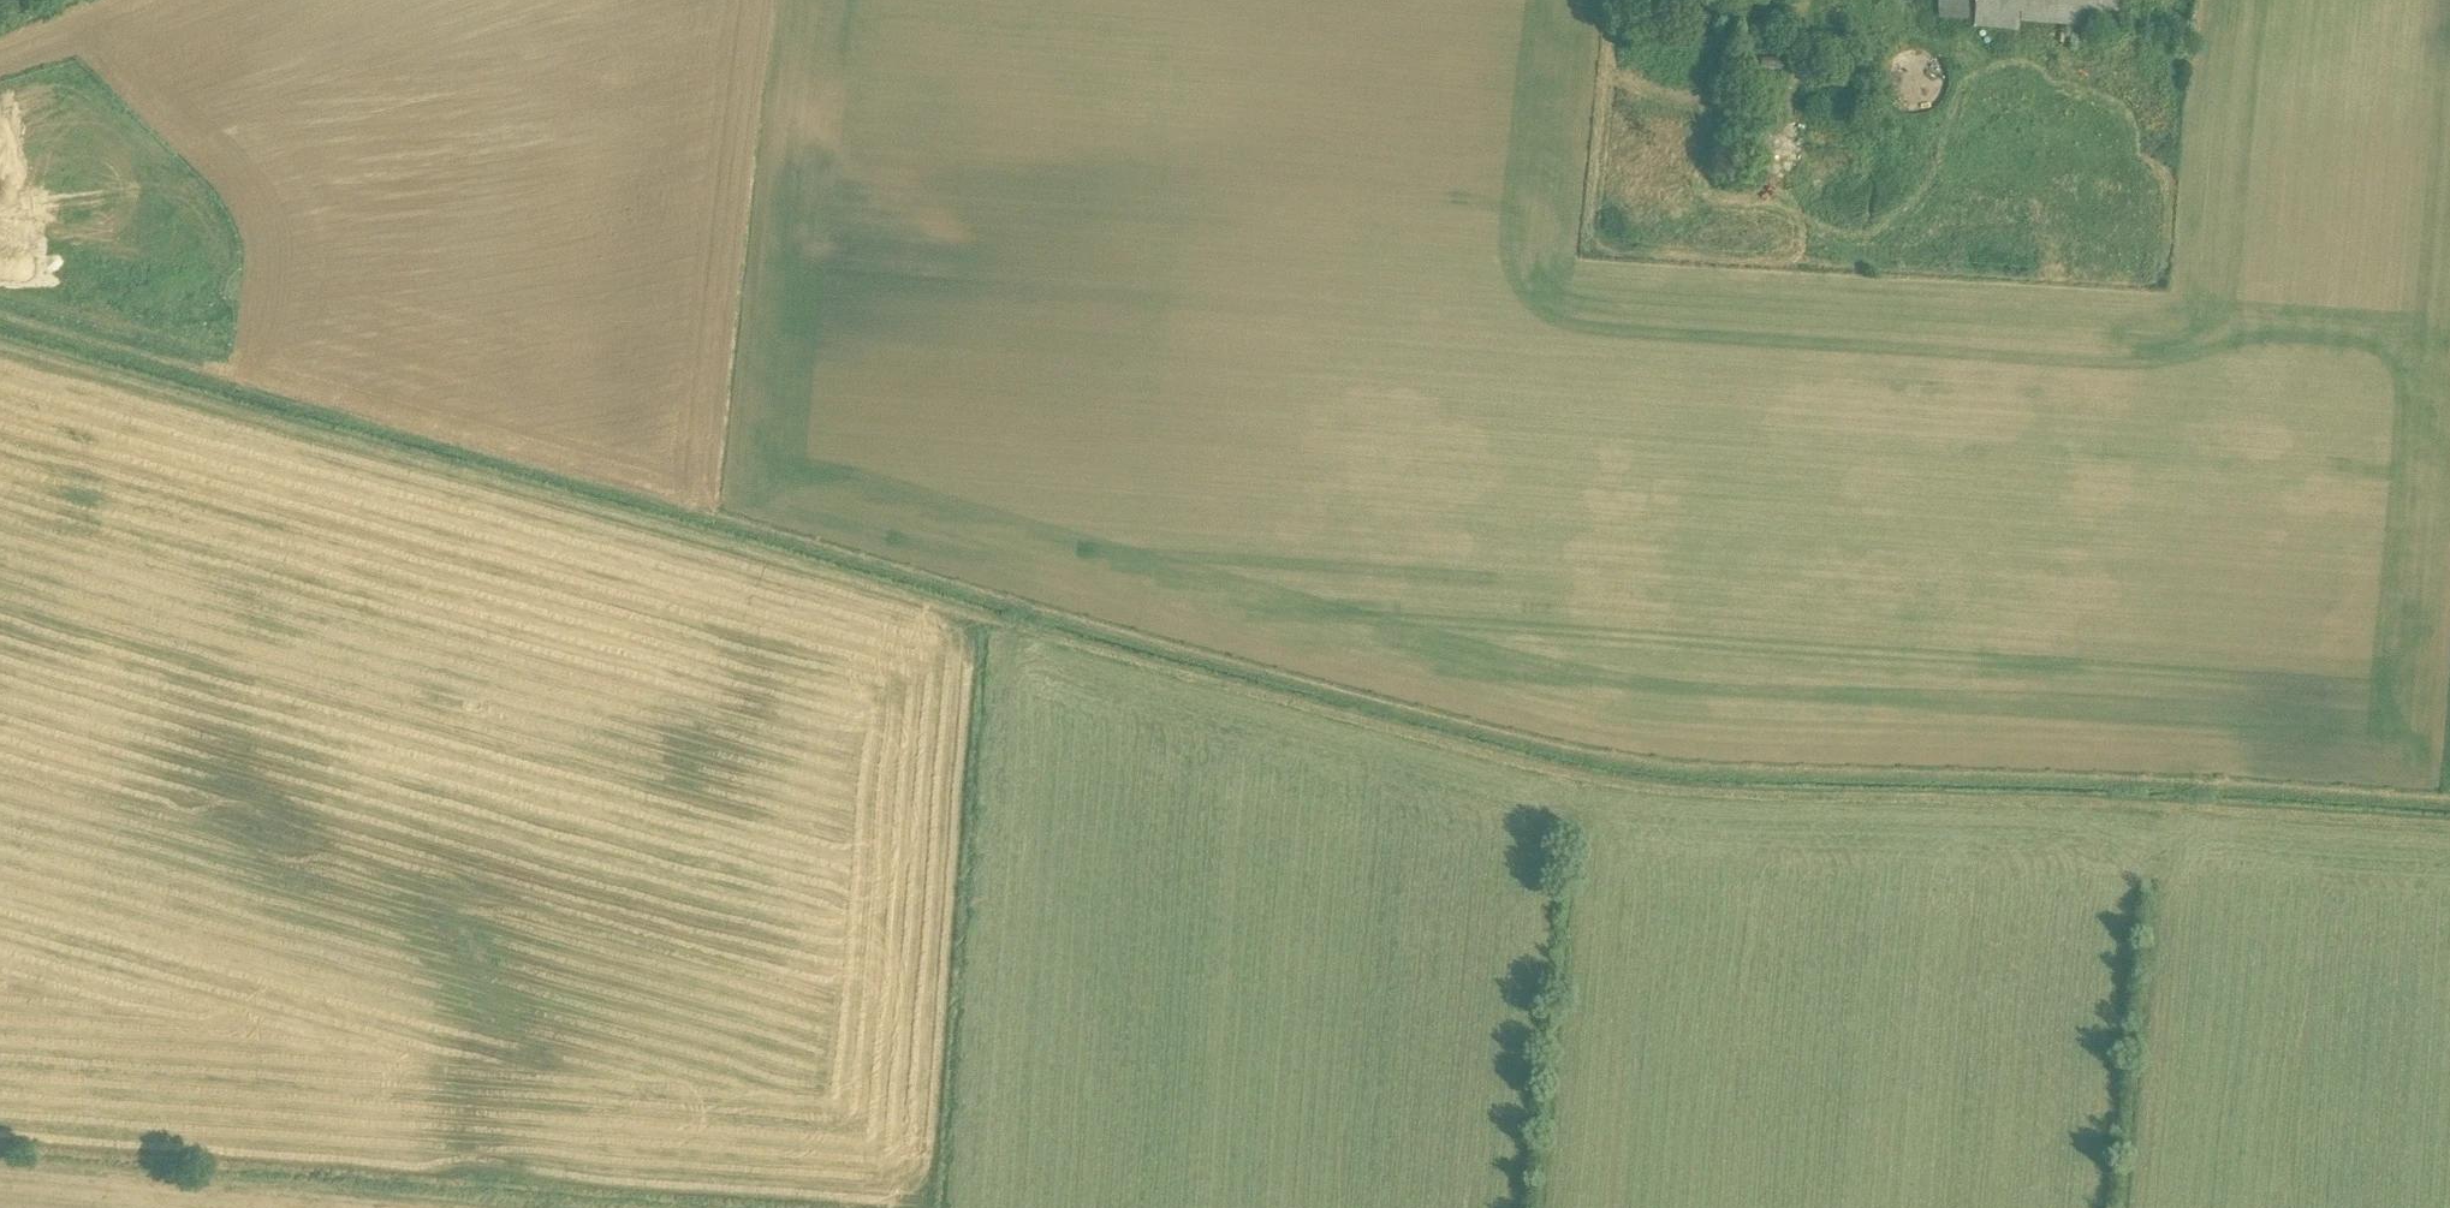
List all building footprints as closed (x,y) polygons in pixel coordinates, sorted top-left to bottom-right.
[(1969,0),(1940,0),(1938,19),(1968,21),(1969,0)] [(1975,26),(2017,29),(2018,21),(2116,28),(2118,0),(1977,0),(1975,26)] [(1908,53),(1887,80),(1910,98),(1930,71),(1908,53)]
